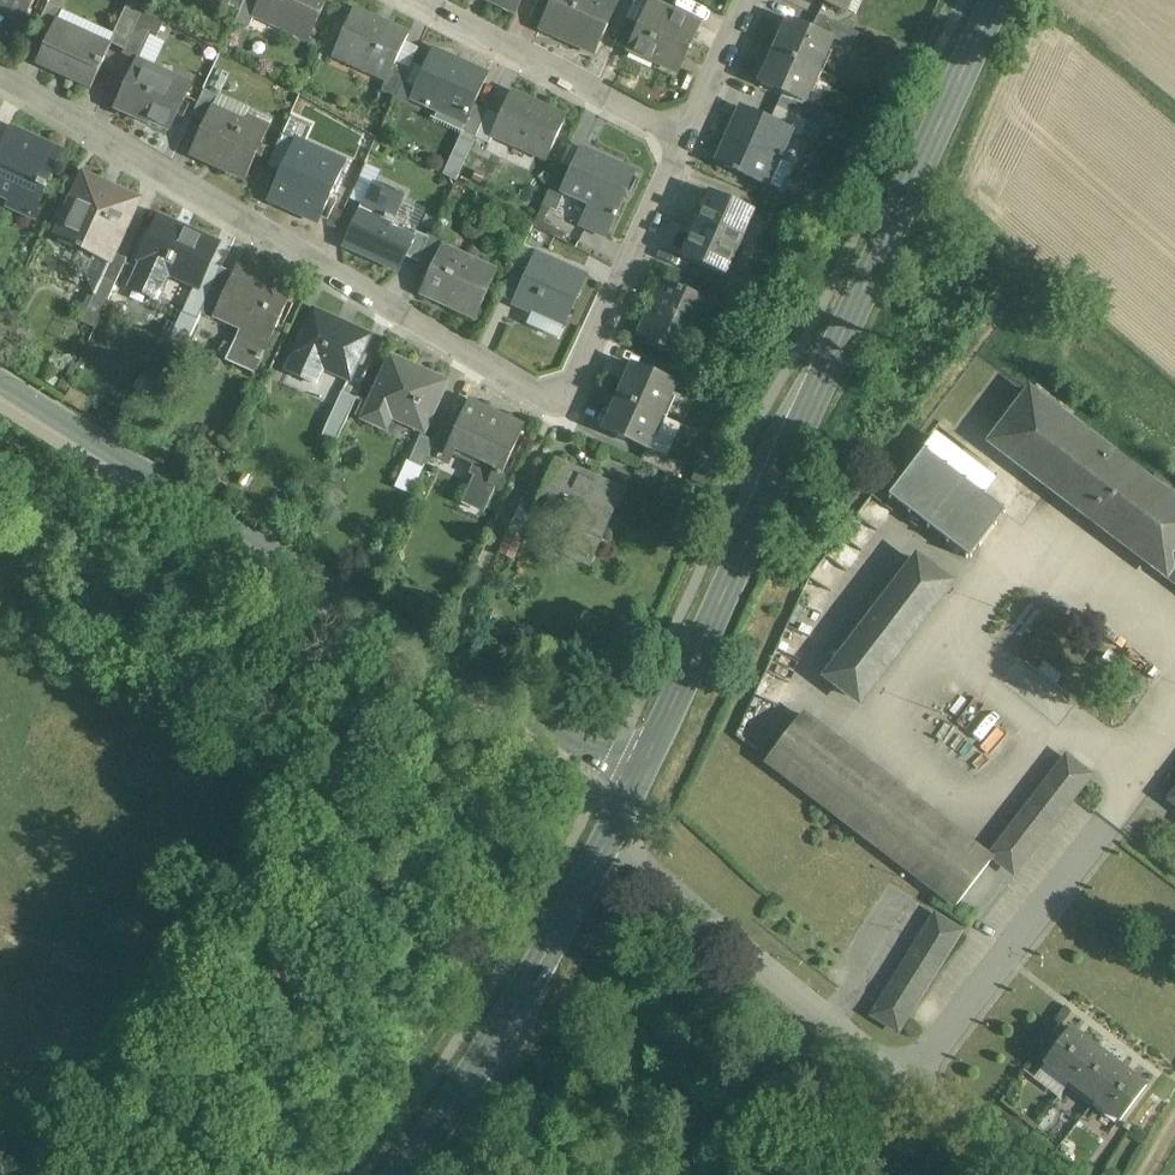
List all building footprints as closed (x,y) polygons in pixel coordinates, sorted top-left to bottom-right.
[(0,3),(27,16),(34,0),(0,0),(0,4),(0,3)] [(129,0),(112,37),(113,38),(110,44),(111,45),(124,51),(134,29),(144,8),(129,0)] [(226,6),(239,12),(245,0),(229,0),(226,6)] [(254,0),(245,0),(239,12),(235,23),(249,29),(255,15),(254,14),(259,2),(254,0)] [(259,2),(254,14),(255,15),(309,39),(327,0),(260,0),(259,2)] [(516,12),(521,0),(490,0),(516,12)] [(589,0),(553,0),(540,28),(595,53),(618,3),(612,0),(594,0),(593,2),(589,0)] [(843,11),(848,0),(818,0),(843,11)] [(700,25),(650,2),(636,31),(629,51),(679,73),(700,25)] [(62,10),(48,4),(36,30),(49,36),(55,22),(57,23),(62,10)] [(408,35),(353,10),(333,55),(386,80),(388,80),(396,63),(406,41),(408,35)] [(859,33),(818,15),(812,29),(833,38),(832,39),(852,48),(859,33)] [(812,29),(789,19),(775,52),(818,71),(832,39),(833,38),(812,29)] [(57,23),(55,22),(49,36),(37,62),(91,87),(111,45),(110,44),(109,46),(57,23)] [(636,31),(623,26),(616,46),(629,51),(636,31)] [(124,51),(122,55),(138,62),(150,36),(134,29),(124,51)] [(487,77),(432,52),(411,97),(466,122),(467,122),(474,105),(487,77)] [(818,71),(775,52),(760,85),(782,95),(803,104),(804,103),(818,71)] [(169,84),(134,68),(115,109),(135,118),(137,115),(170,131),(191,85),(172,76),(169,84)] [(204,90),(192,116),(205,122),(211,109),(212,109),(218,96),(204,90)] [(565,119),(511,94),(500,117),(492,134),(493,135),(494,135),(496,131),(510,137),(508,142),(547,159),(565,119)] [(803,104),(782,95),(777,108),(803,119),(809,105),(804,103),(803,104)] [(487,111),(474,105),(467,122),(466,122),(461,131),(475,138),(487,111)] [(771,121),(741,108),(717,163),(733,170),(733,172),(738,174),(738,173),(766,185),(768,182),(781,188),(791,166),(777,160),(779,157),(781,158),(783,154),(780,153),(790,133),(791,130),(771,121)] [(803,119),(777,108),(771,121),(791,130),(790,133),(800,137),(807,121),(803,119)] [(212,109),(211,109),(205,122),(191,154),(245,179),(266,134),(212,109)] [(487,111),(475,138),(489,144),(493,135),(492,134),(500,117),(487,111)] [(10,129),(0,152),(0,191),(12,197),(8,205),(33,217),(47,186),(46,186),(61,152),(10,129)] [(282,134),(268,165),(282,171),(292,149),(293,150),(297,141),(282,134)] [(293,150),(292,149),(282,171),(269,200),(318,222),(345,163),(318,151),(314,159),(293,150)] [(633,173),(583,150),(573,171),(564,192),(565,192),(592,205),(583,225),(606,235),(633,173)] [(573,171),(560,165),(546,196),(560,203),(565,192),(564,192),(573,171)] [(139,199),(84,175),(56,236),(78,246),(77,249),(81,250),(82,248),(109,261),(111,261),(114,253),(139,199)] [(375,186),(365,208),(362,207),(344,246),(399,271),(405,257),(413,239),(412,239),(399,233),(397,238),(386,233),(391,222),(392,222),(394,219),(393,219),(402,199),(375,186)] [(753,210),(712,192),(682,258),(724,276),(753,210)] [(560,203),(546,196),(543,204),(557,210),(560,203)] [(216,245),(161,220),(143,261),(144,262),(134,284),(158,295),(168,272),(195,285),(197,286),(208,262),(216,245)] [(430,238),(416,231),(412,239),(413,239),(405,257),(418,263),(430,238)] [(430,238),(418,263),(432,269),(442,248),(445,241),(431,234),(430,238)] [(465,264),(441,253),(443,249),(442,248),(432,269),(421,292),(476,317),(496,273),(467,259),(465,264)] [(127,259),(114,253),(111,261),(109,261),(89,305),(103,312),(127,259)] [(586,278),(535,255),(526,276),(513,303),(564,326),(586,278)] [(208,262),(197,286),(195,285),(183,313),(198,320),(200,315),(221,268),(208,262)] [(273,284),(237,267),(234,274),(215,316),(216,317),(244,329),(235,348),(241,350),(235,363),(255,372),(292,291),(274,282),(273,284)] [(221,268),(200,315),(214,321),(216,317),(215,316),(234,274),(221,268)] [(513,270),(501,297),(513,303),(526,276),(513,270)] [(757,290),(731,278),(725,292),(736,297),(751,304),(757,290)] [(704,299),(663,281),(639,336),(660,345),(659,348),(664,350),(665,348),(685,356),(696,332),(698,332),(711,304),(711,302),(704,299)] [(725,292),(710,286),(704,299),(711,302),(711,304),(730,312),(736,297),(725,292)] [(370,336),(315,311),(287,372),(309,383),(317,365),(350,380),(370,336)] [(676,383),(633,364),(618,398),(661,416),(676,383)] [(715,385),(688,374),(682,388),(708,400),(715,385)] [(429,397),(381,375),(357,428),(379,437),(387,420),(413,432),(429,397)] [(1033,391),(994,441),(1167,575),(1174,564),(1174,501),(1033,391)] [(356,399),(342,392),(328,421),(343,428),(356,399)] [(661,416),(618,398),(604,431),(647,449),(661,416)] [(524,427),(469,402),(457,429),(448,448),(450,449),(447,456),(472,468),(469,475),(473,477),(463,499),(486,509),(524,427)] [(457,429),(444,423),(435,442),(432,449),(447,456),(450,449),(448,448),(457,429)] [(435,442),(421,435),(409,462),(423,468),(432,449),(435,442)] [(1008,510),(925,447),(887,497),(969,560),(1008,510)] [(680,463),(653,450),(653,451),(647,449),(641,463),(674,477),(680,463)] [(582,484),(553,471),(547,484),(537,509),(538,509),(540,510),(541,517),(551,522),(557,518),(573,525),(571,529),(576,531),(567,551),(587,561),(590,555),(587,554),(594,540),(598,542),(612,511),(606,508),(614,490),(585,477),(582,484)] [(532,477),(508,530),(525,537),(538,509),(537,509),(547,484),(532,477)] [(918,559),(828,677),(860,701),(949,583),(918,559)] [(992,860),(802,714),(766,760),(957,906),(992,860)] [(1068,759),(1052,780),(1072,796),(1088,775),(1068,759)] [(1052,780),(1038,798),(1058,814),(1072,796),(1052,780)] [(1038,798),(1023,817),(1043,833),(1058,814),(1038,798)] [(1023,817),(1008,836),(1028,852),(1043,833),(1023,817)] [(1008,836),(993,856),(1013,872),(1028,852),(1008,836)] [(895,879),(919,898),(925,890),(901,871),(895,879)] [(933,913),(870,1016),(899,1034),(962,931),(933,913)] [(1146,1087),(1071,1029),(1045,1064),(1069,1082),(1119,1121),(1146,1087)] [(1069,1082),(1045,1064),(1033,1080),(1057,1098),(1069,1082)]
